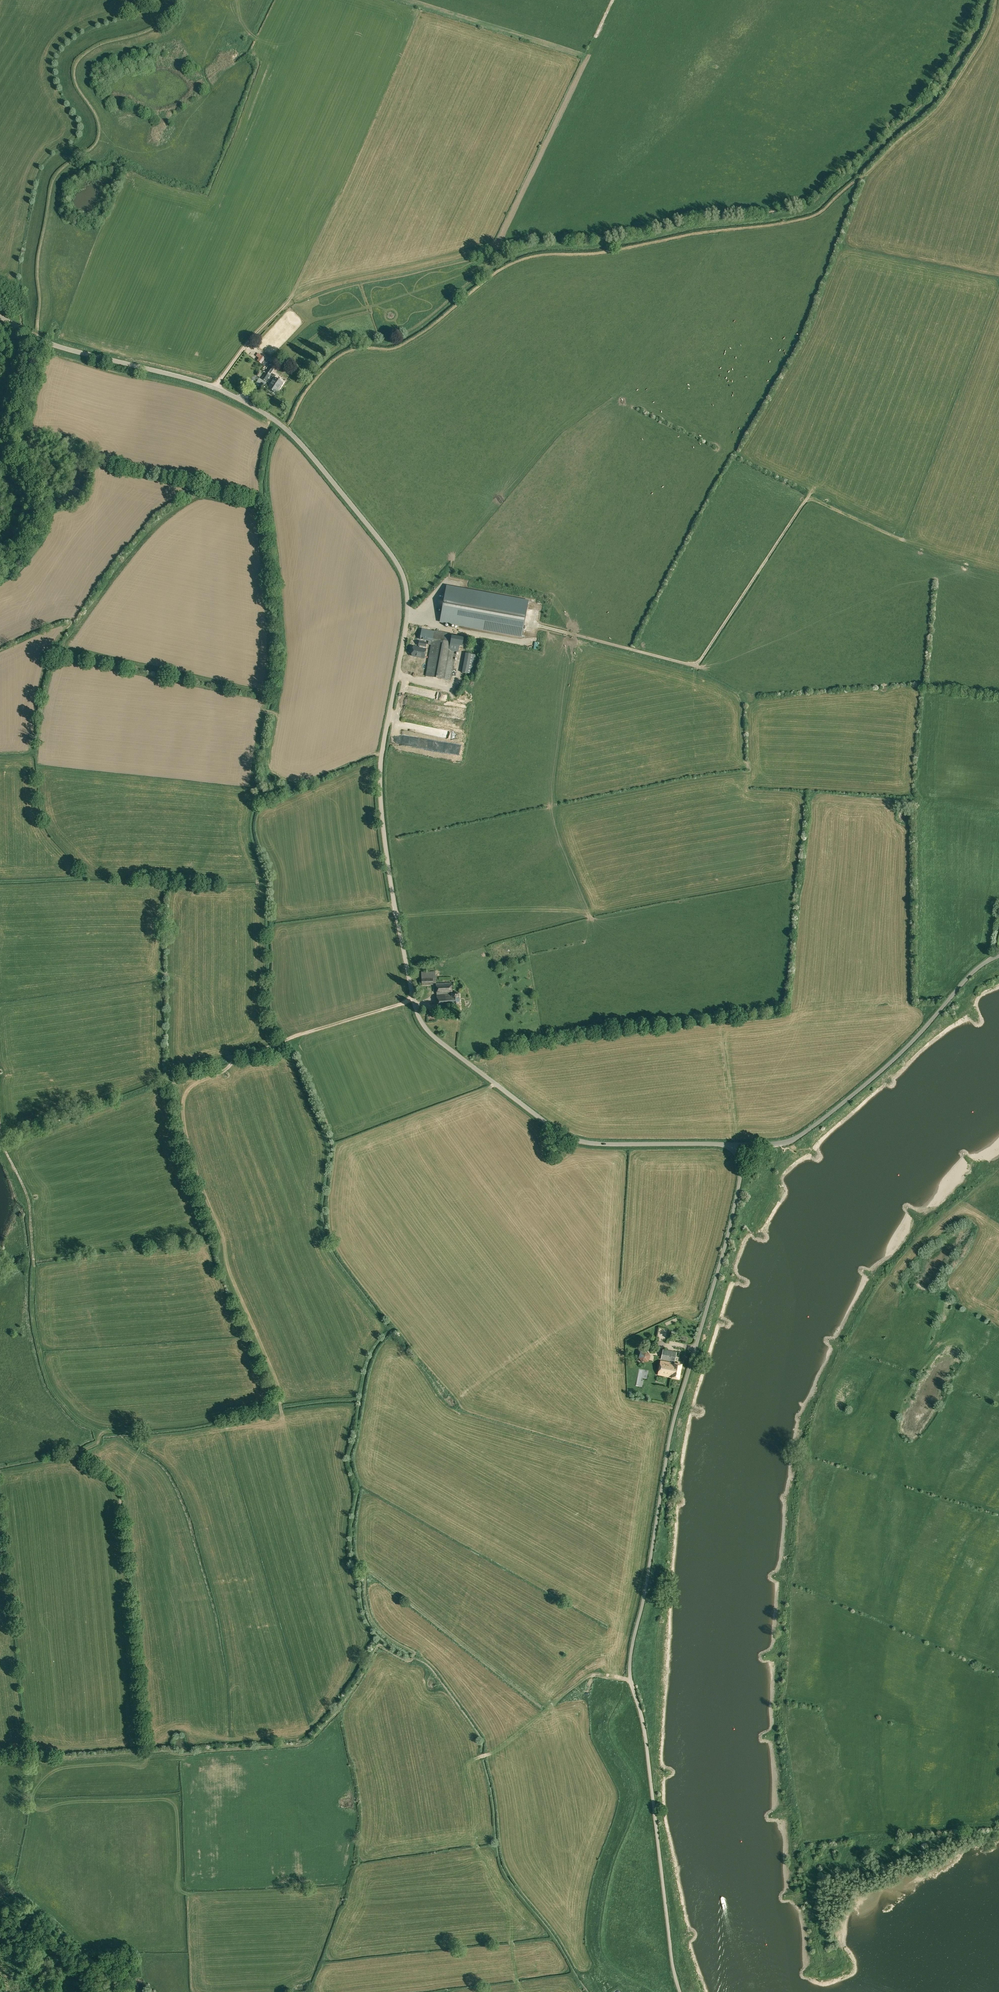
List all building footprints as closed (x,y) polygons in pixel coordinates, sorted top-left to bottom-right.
[(271,375),(270,374),(275,368),(271,365),(266,372),(262,379),(266,382),(271,375)] [(270,384),(268,388),(276,393),(279,388),(283,383),(274,377),(270,384)] [(446,586),(440,621),(522,636),(528,601),(446,586)] [(454,660),(455,652),(458,653),(459,645),(462,646),(462,644),(463,637),(456,636),(452,635),(452,634),(440,631),(434,630),(434,631),(422,629),(420,639),(429,641),(428,644),(431,645),(426,676),(445,679),(450,680),(453,665),(454,660)] [(425,643),(418,641),(417,645),(418,645),(418,647),(412,646),(410,656),(423,658),(424,649),(423,648),(423,646),(424,646),(425,643)] [(462,672),(472,674),(475,655),(466,653),(462,672)] [(460,1008),(459,993),(452,993),(451,982),(436,983),(438,1009),(452,1008),(452,1009),(460,1008)] [(671,1361),(671,1363),(674,1364),(676,1352),(663,1350),(661,1359),(671,1361)] [(638,1358),(642,1362),(648,1361),(650,1356),(647,1351),(641,1352),(638,1358)] [(674,1364),(671,1363),(661,1361),(658,1374),(672,1377),(671,1377),(678,1379),(681,1365),(674,1364)]
